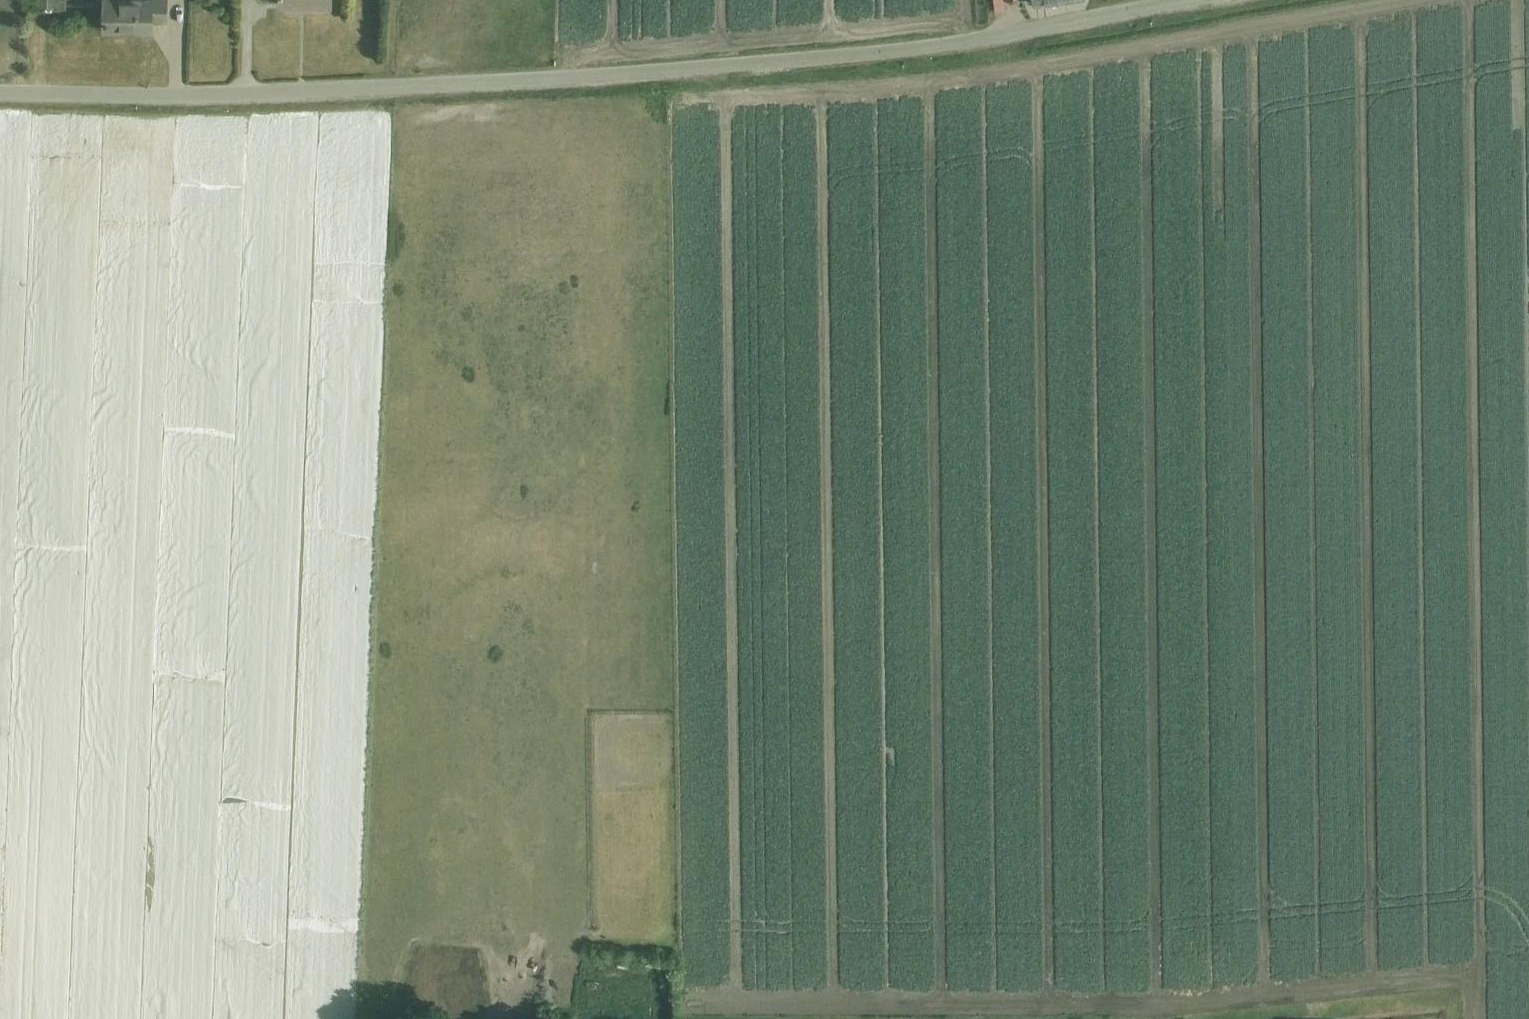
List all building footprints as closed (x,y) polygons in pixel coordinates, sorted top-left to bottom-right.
[(30,7),(66,8),(66,0),(30,0),(30,7)] [(152,31),(152,20),(166,20),(166,0),(105,0),(104,31),(152,31)]
